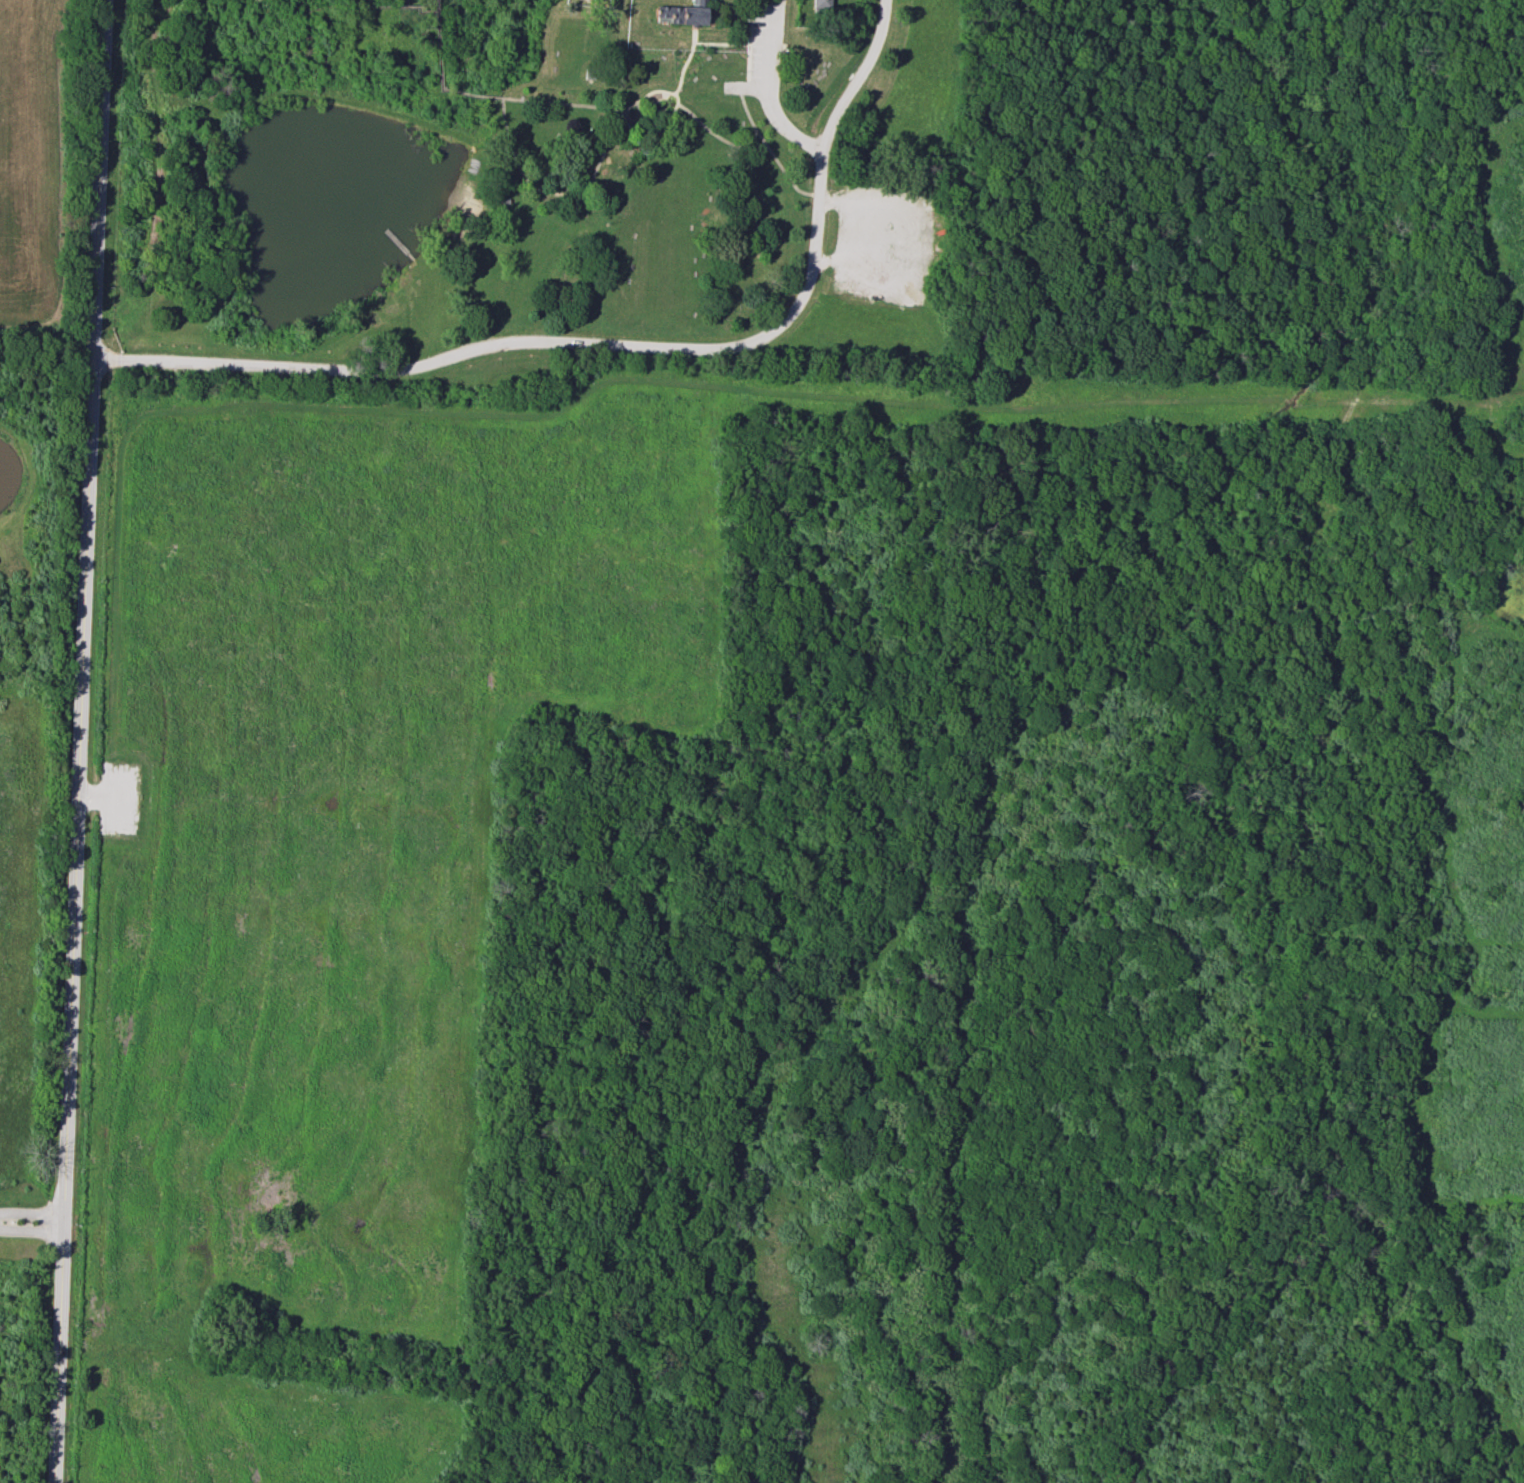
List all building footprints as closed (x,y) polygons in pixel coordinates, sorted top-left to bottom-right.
[(813,13),(830,13),(830,0),(813,0),(813,13)]
